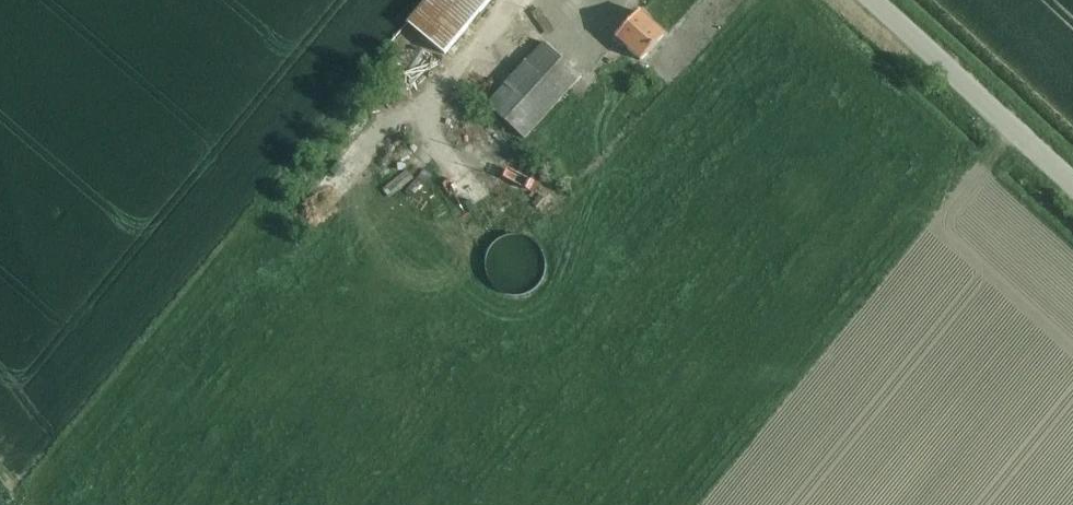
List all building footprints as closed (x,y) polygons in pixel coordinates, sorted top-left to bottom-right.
[(413,24),(446,53),(491,0),(434,0),(413,24)] [(637,4),(633,0),(532,0),(528,5),(540,16),(593,64),(619,36),(643,59),(668,32),(637,4)] [(528,5),(521,12),(533,23),(540,16),(528,5)] [(547,39),(489,103),(525,136),(569,89),(584,73),(547,39)] [(584,73),(569,89),(577,95),(595,75),(588,68),(584,73)] [(523,235),(517,235),(510,236),(504,238),(498,241),(493,246),(490,252),(487,258),(487,265),(487,272),(490,278),(493,284),(498,289),(504,293),(510,295),(517,296),(523,295),(529,293),(534,290),(538,287),(542,282),(545,277),(547,271),(547,265),(547,259),(545,254),(542,248),(538,244),(534,240),(529,237),(523,235)]
